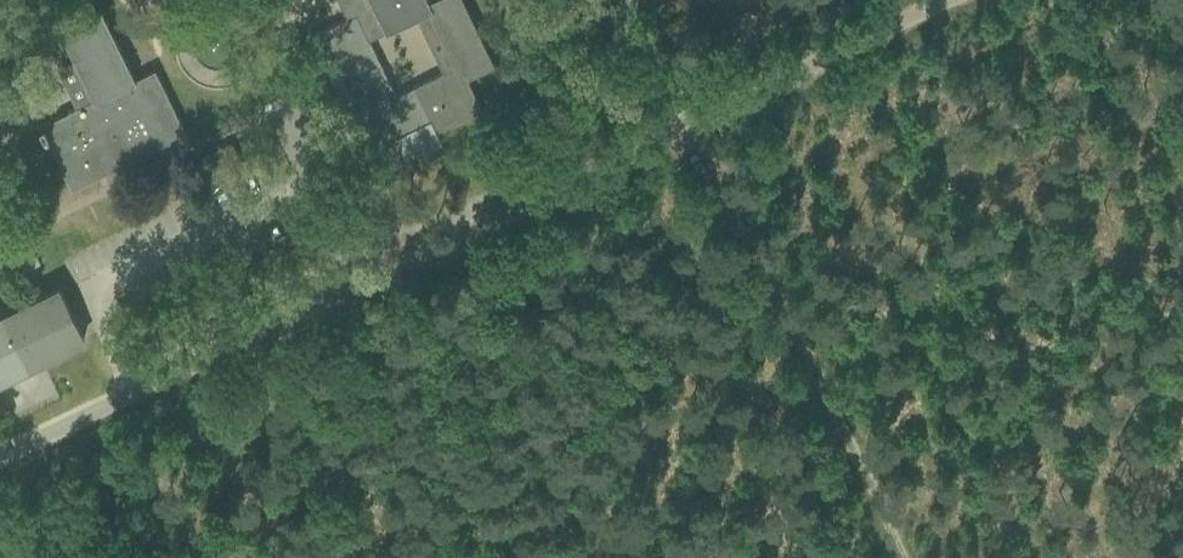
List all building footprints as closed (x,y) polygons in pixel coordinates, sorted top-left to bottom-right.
[(348,17),(312,35),(383,182),(414,167),(409,156),(442,140),(437,130),(482,108),(466,74),(491,61),(462,0),(436,0),(431,3),(430,0),(339,0),(348,17)] [(50,135),(74,185),(186,130),(156,68),(137,78),(102,7),(60,27),(95,98),(41,125),(47,137),(50,135)] [(88,341),(60,284),(0,312),(0,383),(88,341)]
